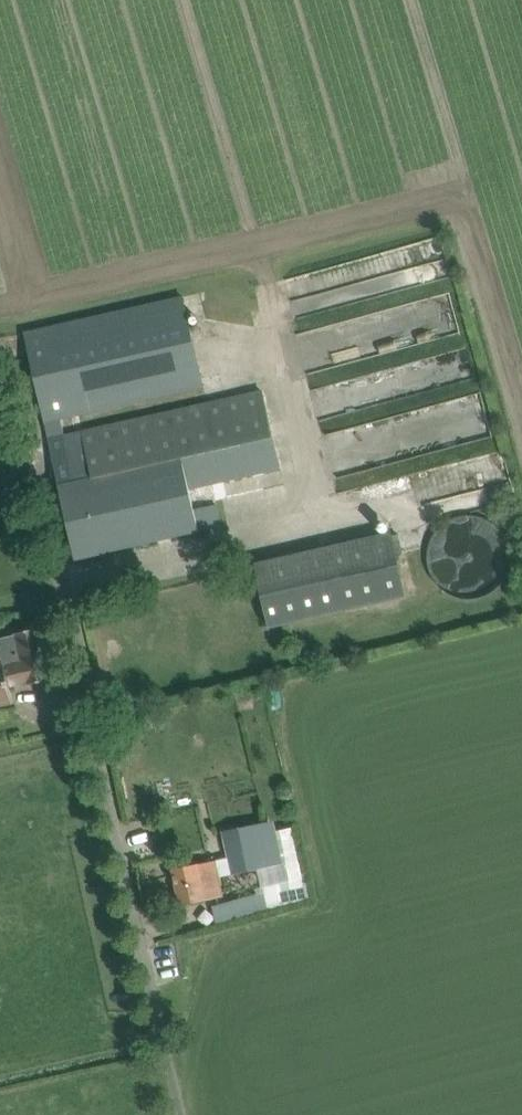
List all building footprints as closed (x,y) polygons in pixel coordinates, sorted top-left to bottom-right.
[(61,483),(79,559),(106,553),(208,530),(203,508),(198,488),(282,470),(264,389),(93,428),(91,415),(205,388),(185,295),(27,330),(51,438),(66,434),(76,480),(61,483)] [(334,486),(480,454),(468,397),(363,420),(342,323),(301,332),(306,356),(316,353),(319,367),(308,370),(334,486)] [(217,505),(203,508),(208,530),(222,526),(217,505)] [(495,524),(489,520),(483,517),(478,515),(472,515),(468,514),(464,515),(453,518),(449,520),(445,522),(442,525),(437,529),(434,535),(431,540),(429,546),(428,552),(427,556),(428,562),(430,571),(432,577),(435,581),(439,585),(442,588),(447,591),(453,594),(458,597),(464,597),(470,598),(475,597),(480,596),(491,592),(498,587),(503,581),(505,578),(507,574),(509,569),(510,566),(511,559),(511,554),(511,548),(509,542),(506,537),(504,533),(501,529),(499,527),(495,524)] [(256,564),(270,627),(407,596),(393,533),(256,564)] [(14,703),(11,686),(28,682),(28,685),(53,679),(41,627),(16,633),(23,662),(6,666),(5,663),(1,664),(0,660),(0,706),(14,703)] [(302,877),(291,827),(278,830),(289,879),(302,877)] [(228,840),(235,872),(278,863),(271,831),(228,840)] [(199,865),(196,865),(174,870),(181,904),(206,899),(201,878),(215,875),(212,863),(199,866),(199,865)] [(216,907),(221,924),(313,897),(308,880),(216,907)]
